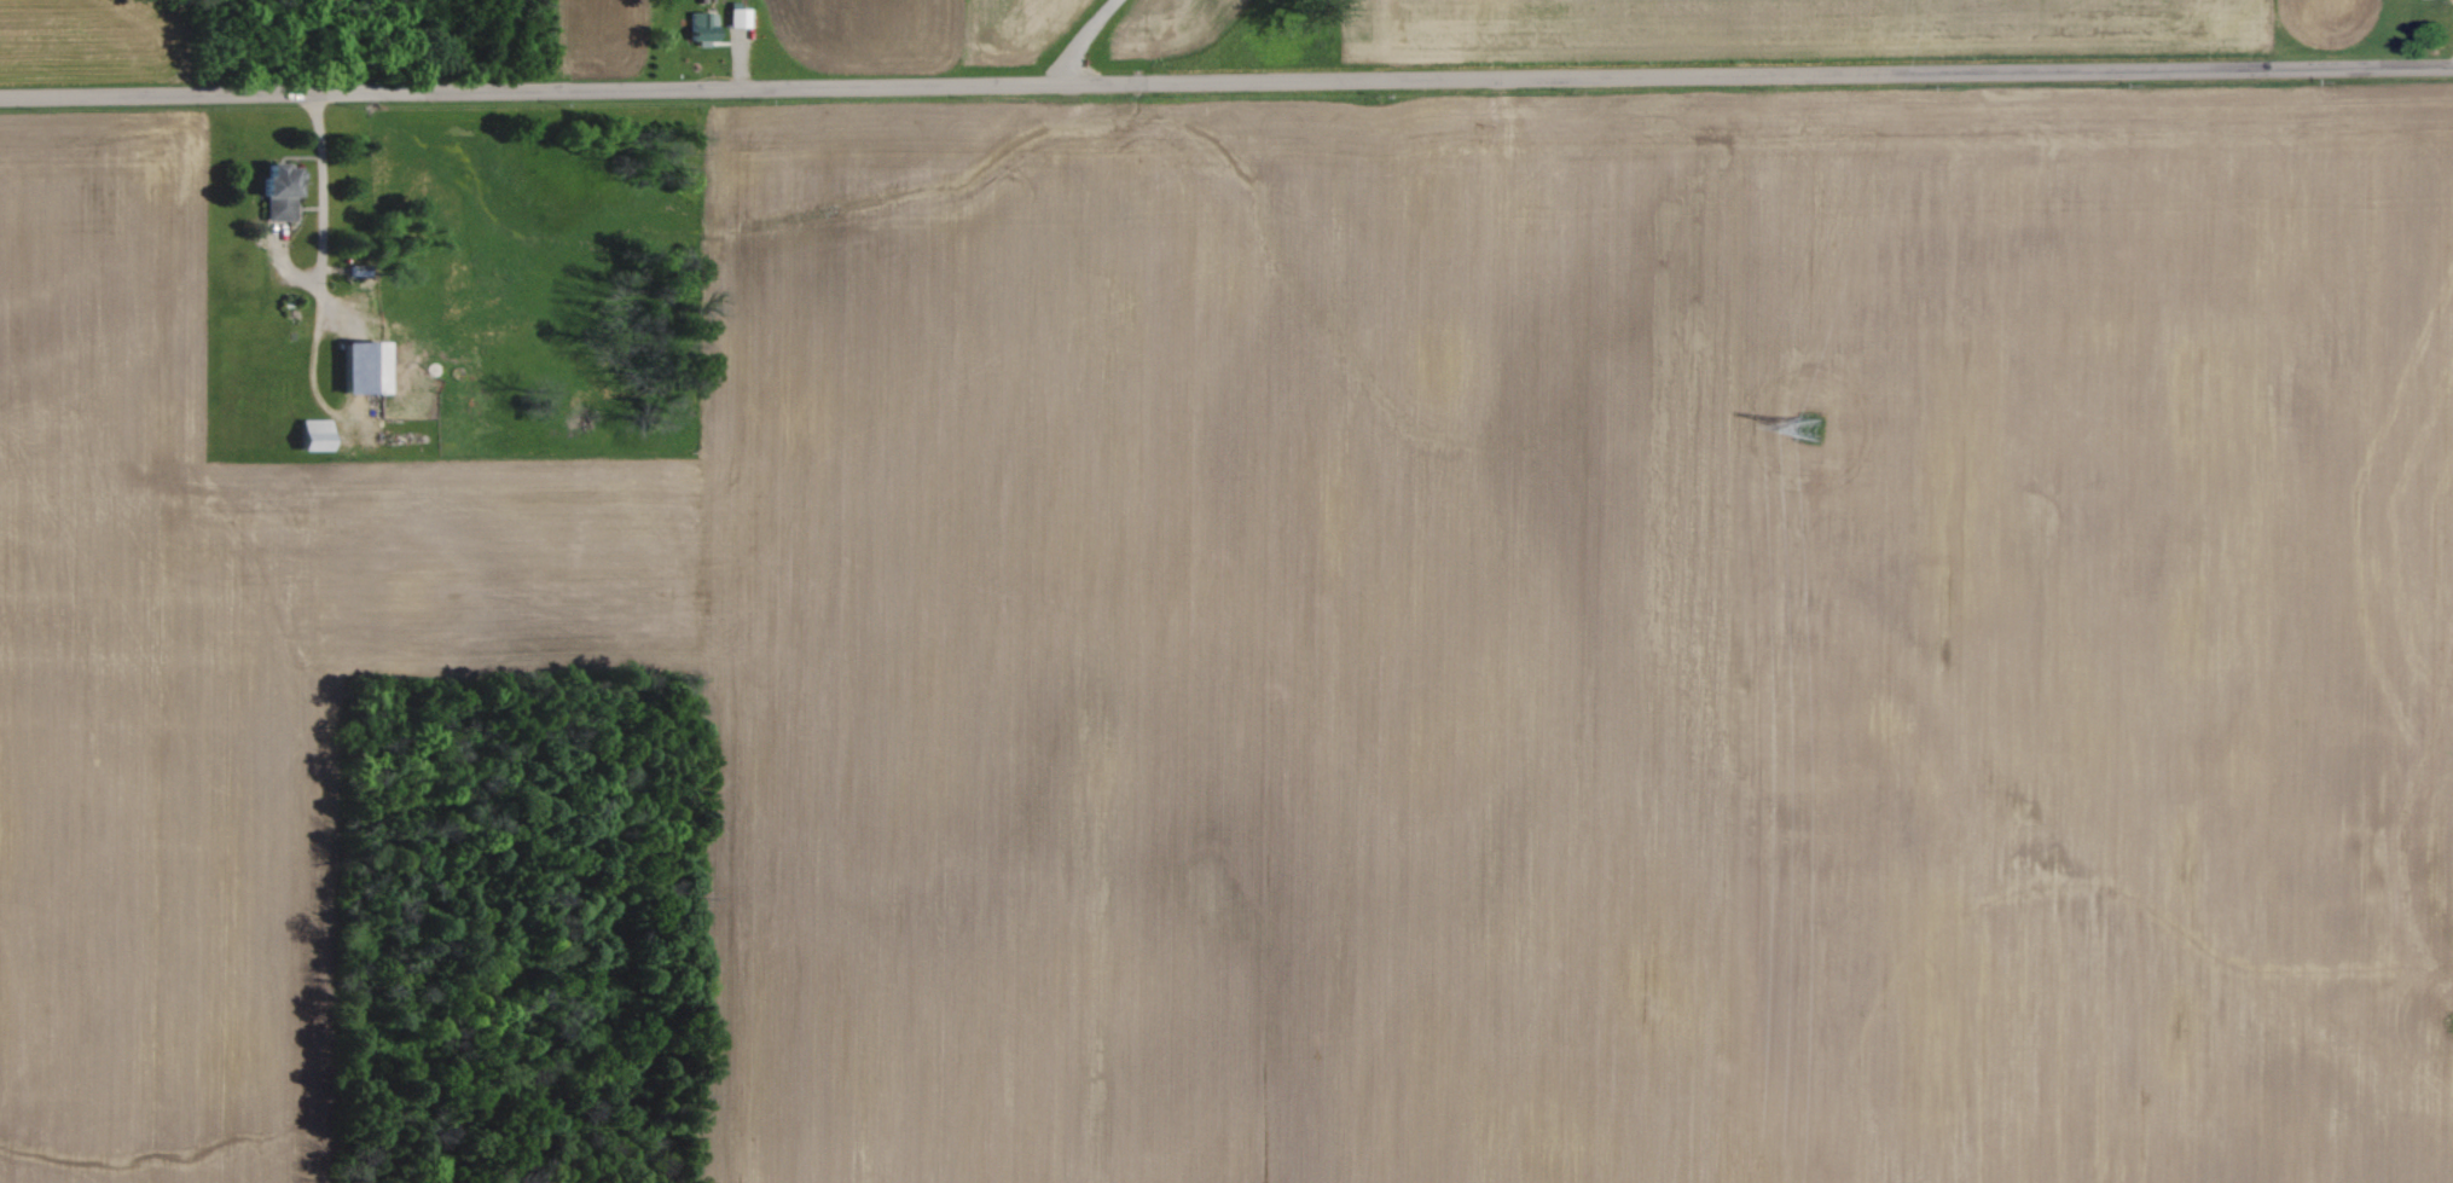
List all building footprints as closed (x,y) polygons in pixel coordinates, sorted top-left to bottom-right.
[(751,10),(732,9),(731,29),(751,29),(751,10)] [(274,185),(294,186),(294,167),(288,167),(288,162),(275,162),(274,185)] [(335,420),(307,419),(306,451),(322,451),(334,451),(335,420)]
